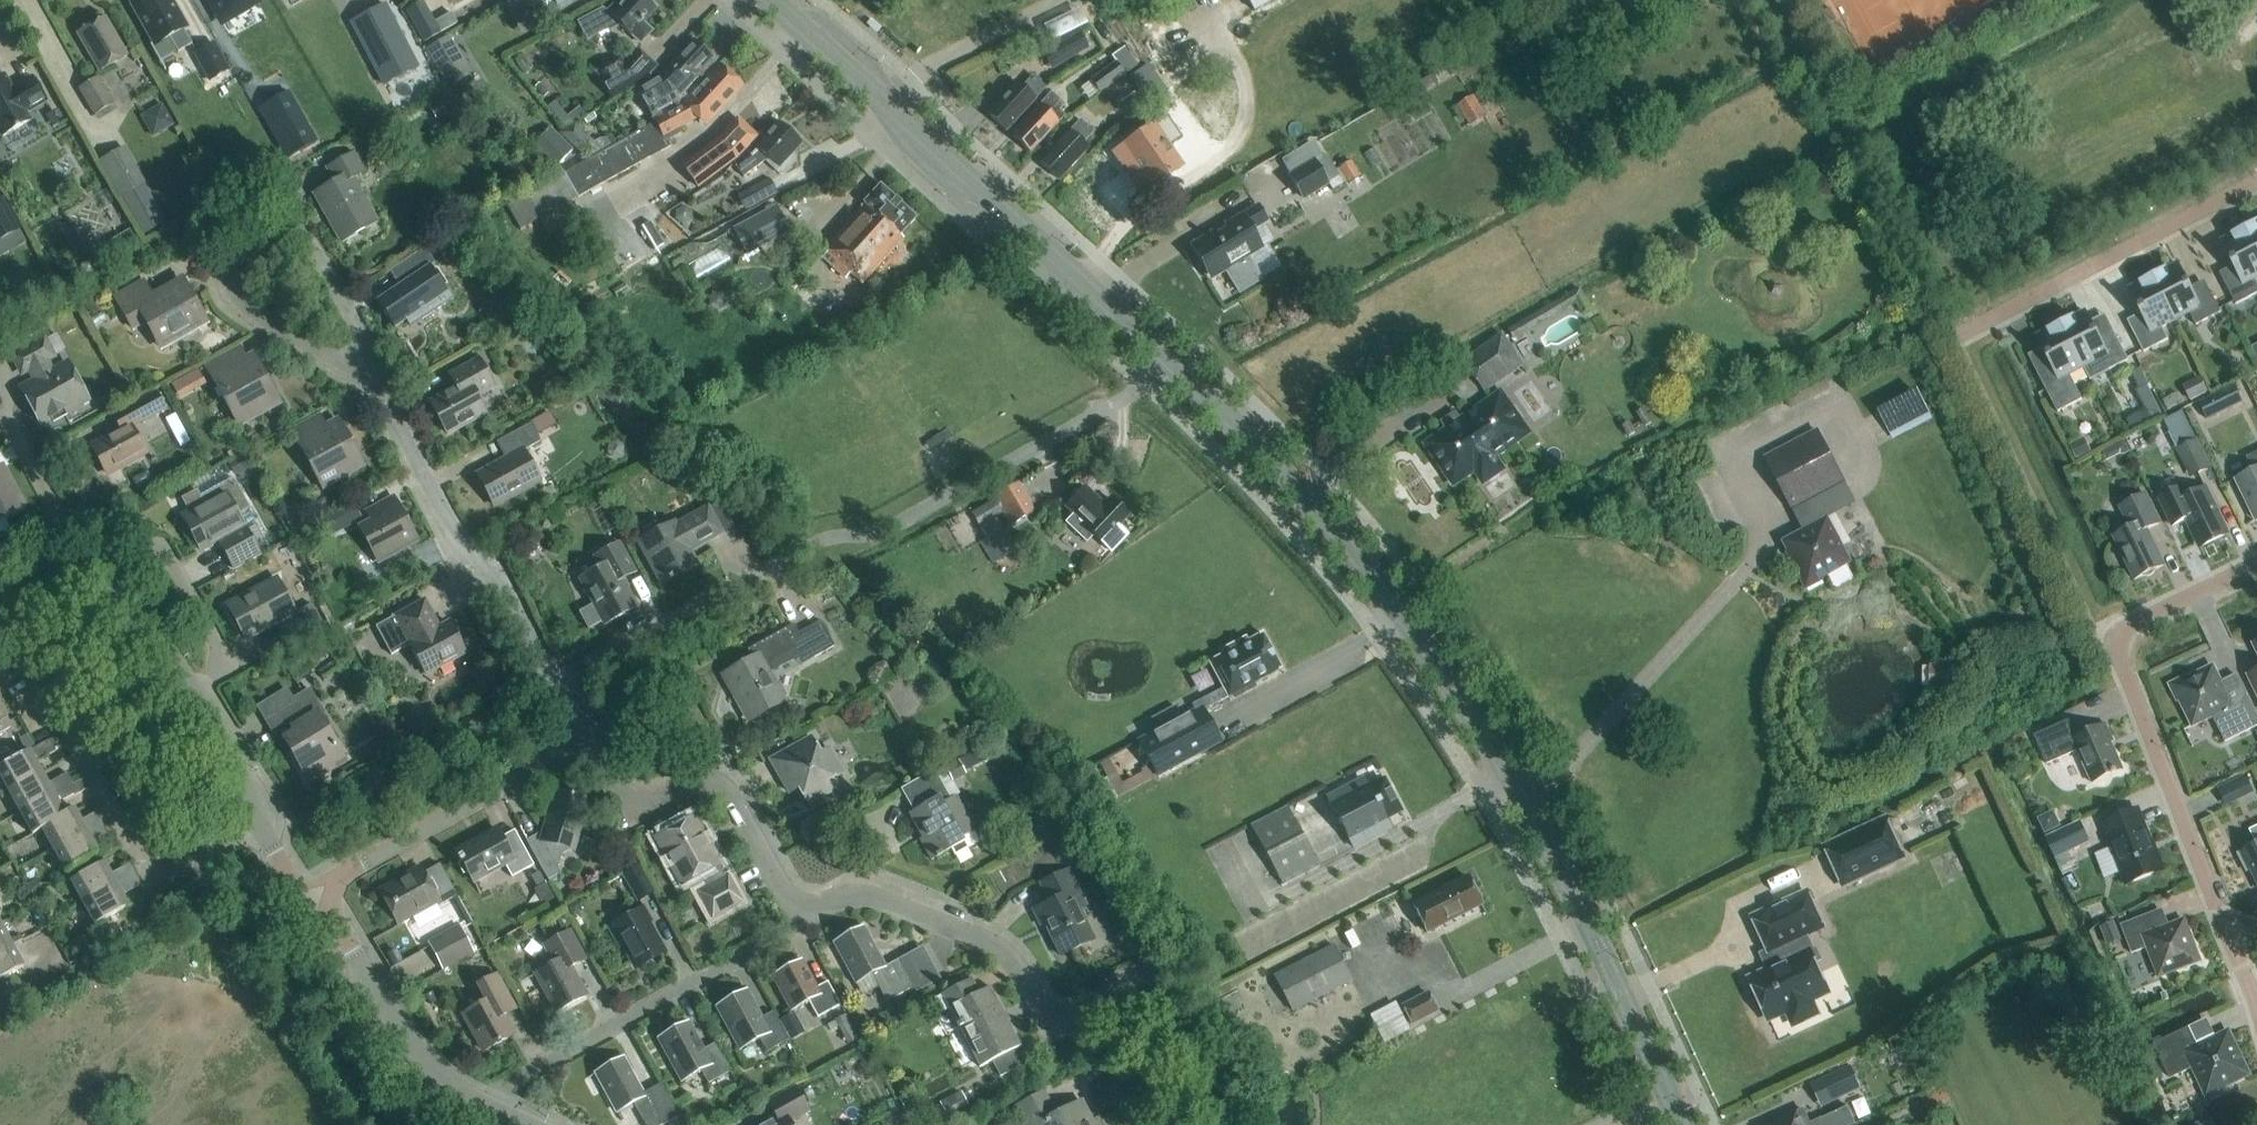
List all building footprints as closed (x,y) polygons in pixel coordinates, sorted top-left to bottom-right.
[(156,44),(153,46),(152,44),(150,45),(160,62),(161,61),(160,60),(177,50),(178,52),(192,44),(184,29),(186,28),(170,0),(137,0),(132,2),(156,44)] [(221,19),(253,0),(210,0),(221,19)] [(500,0),(468,0),(454,8),(463,22),(500,0)] [(541,17),(572,0),(524,0),(541,17)] [(610,15),(603,8),(578,22),(588,40),(592,38),(618,23),(630,35),(631,34),(638,41),(643,41),(650,33),(650,29),(642,22),(655,8),(646,0),(626,0),(611,16),(610,15)] [(1254,11),(1274,0),(1249,0),(1254,11)] [(385,4),(352,22),(384,85),(418,67),(385,4)] [(451,14),(433,24),(439,35),(457,25),(451,14)] [(100,71),(127,56),(105,18),(78,33),(100,71)] [(1061,62),(1088,47),(1080,33),(1053,49),(1061,62)] [(463,57),(450,34),(426,48),(440,71),(449,85),(472,71),(463,57)] [(704,78),(696,71),(710,56),(708,54),(709,52),(699,43),(697,44),(695,42),(660,79),(644,88),(659,116),(679,105),(704,78)] [(211,80),(229,70),(214,43),(196,54),(211,80)] [(1100,92),(1137,65),(1124,47),(1111,56),(1116,62),(1091,80),(1100,92)] [(641,80),(656,64),(639,49),(624,65),(619,57),(597,71),(613,97),(641,80)] [(670,146),(664,135),(698,117),(701,118),(704,119),(707,118),(711,118),(714,116),(719,110),(720,111),(743,86),(735,79),(738,77),(724,64),(722,67),(720,65),(688,99),(689,101),(655,120),(564,173),(578,197),(649,157),(650,158),(670,146)] [(4,74),(0,77),(0,131),(3,136),(30,120),(26,113),(47,101),(32,76),(12,88),(4,74)] [(1035,99),(1046,88),(1033,75),(1022,87),(1017,81),(1001,99),(1003,100),(989,115),(1004,129),(1017,115),(1020,117),(1036,99),(1035,99)] [(96,80),(80,89),(94,114),(110,105),(96,80)] [(540,82),(535,86),(544,96),(549,92),(540,82)] [(451,91),(428,104),(437,120),(460,107),(451,91)] [(260,107),(288,158),(316,143),(287,92),(260,107)] [(1044,139),(1065,116),(1059,111),(1064,105),(1051,93),(1041,104),(1040,104),(1024,121),(1027,123),(1013,137),(1028,151),(1041,137),(1044,139)] [(1135,93),(1122,101),(1134,119),(1147,110),(1135,93)] [(1469,124),(1484,115),(1473,96),(1458,105),(1469,124)] [(145,113),(157,136),(179,123),(167,101),(145,113)] [(579,105),(568,114),(575,123),(586,114),(579,105)] [(52,113),(46,116),(53,128),(59,124),(52,113)] [(1167,116),(1123,146),(1152,187),(1181,167),(1168,148),(1182,138),(1167,116)] [(720,138),(710,145),(726,166),(737,158),(757,136),(738,118),(720,138)] [(1083,143),(1093,132),(1080,120),(1070,131),(1069,131),(1053,149),(1054,150),(1041,164),(1058,179),(1070,165),(1072,166),(1088,148),(1083,143)] [(775,170),(780,174),(785,174),(798,160),(797,156),(793,151),(801,142),(779,123),(757,148),(759,150),(736,167),(744,177),(768,158),(778,167),(775,170)] [(574,124),(558,133),(586,158),(601,149),(574,124)] [(550,129),(534,144),(556,166),(572,150),(550,129)] [(1290,173),(1288,174),(1303,198),(1328,182),(1333,191),(1345,184),(1327,153),(1323,156),(1313,141),(1295,152),(1282,160),(1290,173)] [(125,145),(99,161),(121,197),(122,196),(145,183),(147,182),(125,145)] [(1364,154),(1372,167),(1382,161),(1374,147),(1364,154)] [(353,177),(365,170),(354,151),(327,167),(335,180),(314,192),(342,242),(378,221),(353,177)] [(1359,177),(1350,162),(1338,169),(1347,184),(1359,177)] [(746,210),(778,194),(770,177),(738,194),(746,210)] [(145,183),(122,196),(135,217),(146,237),(169,223),(157,204),(145,183)] [(202,203),(214,196),(206,185),(195,192),(202,203)] [(900,235),(916,218),(880,185),(864,203),(865,204),(824,249),(837,261),(831,266),(845,279),(850,273),(862,284),(904,238),(900,235)] [(0,200),(0,255),(25,241),(0,200)] [(676,209),(675,218),(683,223),(691,219),(692,210),(684,205),(676,209)] [(1247,257),(1259,249),(1249,232),(1266,221),(1257,206),(1225,226),(1226,228),(1214,235),(1213,233),(1194,244),(1213,277),(1226,269),(1239,292),(1260,279),(1247,257)] [(760,213),(733,228),(748,256),(775,241),(760,213)] [(2245,227),(2256,249),(2256,221),(2245,227)] [(2245,227),(2231,235),(2221,240),(2237,270),(2222,277),(2236,304),(2256,293),(2256,283),(2255,279),(2256,278),(2256,249),(2245,227)] [(422,319),(453,298),(430,265),(435,262),(425,247),(390,271),(399,285),(377,300),(395,327),(418,312),(422,319)] [(2193,292),(2178,263),(2168,268),(2168,267),(2153,275),(2177,320),(2190,312),(2197,324),(2221,312),(2208,285),(2193,292)] [(2177,320),(2153,275),(2139,282),(2139,283),(2129,288),(2145,317),(2130,325),(2144,352),(2169,339),(2163,327),(2177,320)] [(162,347),(203,323),(179,280),(152,296),(143,280),(115,296),(133,328),(147,320),(162,347)] [(2129,359),(2115,333),(2101,340),(2086,310),(2076,315),(2075,315),(2061,323),(2084,367),(2098,360),(2104,372),(2129,359)] [(2084,367),(2061,323),(2047,330),(2037,336),(2052,365),(2038,373),(2058,412),(2083,399),(2070,375),(2084,367)] [(1526,365),(1503,332),(1464,360),(1486,392),(1526,365)] [(64,410),(87,397),(69,365),(53,373),(45,359),(52,355),(44,340),(14,356),(23,372),(29,368),(37,382),(23,390),(41,422),(52,416),(54,421),(66,414),(64,410)] [(1526,352),(1536,365),(1547,358),(1537,344),(1526,352)] [(242,423),(279,401),(253,354),(246,359),(239,347),(205,366),(212,378),(216,376),(242,423)] [(477,396),(495,386),(478,357),(449,374),(456,387),(430,402),(447,433),(486,411),(477,396)] [(2148,382),(2140,367),(2131,371),(2139,387),(2148,382)] [(2208,394),(2200,379),(2182,388),(2191,403),(2208,394)] [(2136,389),(2146,408),(2126,418),(2132,429),(2162,414),(2146,384),(2136,389)] [(2219,397),(2227,412),(2243,403),(2236,387),(2219,397)] [(131,426),(146,418),(166,407),(158,392),(138,402),(114,416),(122,430),(93,446),(107,473),(145,452),(131,426)] [(1929,392),(1887,404),(1895,433),(1937,421),(1929,392)] [(1492,399),(1427,444),(1454,484),(1475,470),(1479,475),(1484,479),(1490,479),(1498,473),(1500,468),(1499,462),(1495,457),(1520,439),(1492,399)] [(541,440),(537,435),(557,424),(550,412),(531,423),(499,440),(508,457),(477,473),(495,505),(540,480),(523,450),(541,440)] [(292,429),(309,460),(323,486),(364,464),(339,419),(326,426),(320,414),(292,429)] [(1818,431),(1767,458),(1793,509),(1845,482),(1818,431)] [(2213,468),(2198,438),(2196,438),(2193,432),(2174,441),(2177,448),(2176,448),(2190,478),(2213,468)] [(2076,461),(2090,453),(2082,440),(2069,448),(2076,461)] [(2125,442),(2114,448),(2119,458),(2130,452),(2125,442)] [(2246,457),(2253,471),(2236,479),(2256,520),(2256,452),(2246,457)] [(247,464),(235,470),(241,481),(253,475),(247,464)] [(10,528),(4,518),(24,507),(2,467),(0,468),(0,533),(10,528)] [(252,508),(234,478),(200,498),(206,504),(183,516),(200,550),(215,543),(234,573),(263,557),(237,517),(252,508)] [(1034,512),(1016,485),(993,501),(994,502),(971,517),(987,541),(981,545),(995,566),(1016,553),(995,521),(1003,515),(1011,528),(1034,512)] [(1113,531),(1128,514),(1110,497),(1103,504),(1083,486),(1064,506),(1073,514),(1065,523),(1086,542),(1093,535),(1108,548),(1119,537),(1113,531)] [(2227,530),(2206,488),(2188,496),(2183,486),(2159,498),(2172,526),(2186,519),(2198,544),(2227,530)] [(2147,529),(2160,523),(2146,494),(2119,507),(2130,528),(2113,536),(2135,580),(2144,575),(2147,576),(2151,575),(2154,573),(2156,569),(2164,565),(2147,529)] [(381,558),(415,540),(392,499),(370,511),(375,520),(364,527),(381,558)] [(332,536),(362,519),(354,503),(323,521),(332,536)] [(689,550),(721,533),(707,507),(675,525),(673,522),(638,541),(662,584),(697,565),(689,550)] [(1850,562),(1827,520),(1785,542),(1800,570),(1798,572),(1806,588),(1823,579),(1822,577),(1850,562)] [(621,579),(628,576),(635,572),(620,542),(594,557),(602,571),(582,581),(593,604),(579,612),(589,629),(603,621),(635,604),(621,579)] [(286,639),(320,621),(311,604),(292,615),(273,580),(231,603),(250,638),(277,623),(286,639)] [(465,653),(449,622),(439,627),(424,600),(375,627),(391,655),(410,645),(426,675),(465,653)] [(773,674),(812,653),(814,657),(835,645),(821,620),(799,632),(794,623),(748,649),(753,658),(725,673),(730,682),(727,683),(740,708),(743,706),(750,719),(784,700),(775,684),(778,683),(773,674)] [(1243,689),(1281,669),(1263,633),(1247,642),(1245,638),(1223,650),(1225,654),(1210,662),(1223,688),(1192,705),(1195,710),(1138,741),(1157,776),(1220,742),(1203,710),(1228,697),(1229,697),(1232,695),(1234,699),(1245,693),(1243,689)] [(2178,701),(2180,700),(2193,725),(2213,716),(2226,741),(2256,726),(2256,715),(2246,693),(2231,701),(2213,666),(2187,679),(2186,677),(2170,685),(2178,701)] [(2251,679),(2249,675),(2248,675),(2256,695),(2256,676),(2251,679)] [(310,780),(344,759),(313,707),(318,704),(309,688),(293,698),(296,701),(271,716),(310,780)] [(11,728),(0,708),(0,734),(11,728)] [(2076,736),(2069,720),(2035,736),(2047,764),(2078,750),(2092,783),(2123,769),(2111,742),(2113,741),(2106,723),(2076,736)] [(28,734),(20,739),(26,750),(35,746),(28,734)] [(825,781),(842,772),(829,749),(819,754),(810,738),(771,760),(789,792),(798,787),(807,803),(831,790),(825,781)] [(9,791),(42,772),(36,762),(55,751),(49,740),(0,767),(0,776),(9,791)] [(957,760),(945,766),(953,780),(965,773),(957,760)] [(962,838),(975,830),(955,796),(950,798),(934,769),(900,789),(913,811),(909,813),(922,837),(920,839),(931,860),(950,849),(954,855),(967,847),(962,838)] [(20,812),(73,783),(67,773),(48,783),(42,772),(9,791),(20,812)] [(2217,788),(2224,803),(2252,789),(2245,774),(2217,788)] [(84,776),(73,783),(20,812),(33,834),(43,829),(42,828),(65,815),(65,814),(59,804),(90,787),(84,776)] [(1384,820),(1401,811),(1384,779),(1358,793),(1353,783),(1328,797),(1354,848),(1389,829),(1384,820)] [(582,818),(585,806),(579,804),(580,799),(562,793),(561,798),(554,797),(551,809),(545,812),(543,818),(546,824),(544,830),(526,840),(542,869),(548,879),(557,874),(555,872),(562,849),(566,847),(572,849),(577,833),(583,830),(585,824),(582,818)] [(53,849),(106,820),(101,810),(81,820),(75,808),(65,814),(65,815),(42,828),(43,829),(53,849)] [(1288,808),(1252,827),(1283,885),(1319,866),(1288,808)] [(2104,822),(2128,884),(2162,871),(2161,868),(2164,867),(2157,850),(2154,851),(2137,809),(2104,822)] [(2037,821),(2045,837),(2060,829),(2052,813),(2037,821)] [(712,917),(741,901),(728,877),(726,878),(718,864),(720,863),(694,817),(656,838),(681,885),(701,874),(708,887),(699,893),(712,917)] [(1904,858),(1885,818),(1825,846),(1844,886),(1904,858)] [(93,841),(112,831),(106,820),(53,849),(65,871),(99,853),(93,841)] [(2091,841),(2080,820),(2060,829),(2045,837),(2055,858),(2091,841)] [(2239,854),(2248,871),(2251,869),(2256,881),(2256,826),(2249,830),(2256,845),(2239,854)] [(511,877),(534,865),(514,830),(501,837),(496,828),(455,850),(473,882),(504,864),(511,877)] [(1070,831),(1059,837),(1066,851),(1077,845),(1070,831)] [(12,839),(3,843),(6,849),(15,844),(12,839)] [(83,903),(136,874),(130,863),(111,874),(104,862),(71,881),(83,903)] [(410,875),(382,890),(391,906),(389,907),(397,923),(438,900),(441,905),(458,896),(440,864),(423,873),(422,871),(411,877),(410,875)] [(26,865),(19,869),(22,874),(29,870),(26,865)] [(638,866),(628,872),(624,874),(639,901),(653,893),(638,866)] [(542,869),(534,873),(540,883),(548,879),(542,869)] [(1060,956),(1094,939),(1079,908),(1086,905),(1068,869),(1039,883),(1049,902),(1033,910),(1041,926),(1045,924),(1060,956)] [(122,895),(142,884),(136,874),(83,903),(95,925),(129,906),(122,895)] [(1427,932),(1481,905),(1467,876),(1412,904),(1427,932)] [(36,880),(29,885),(34,894),(42,890),(36,880)] [(1824,928),(1807,892),(1752,917),(1769,953),(1773,951),(1779,966),(1750,979),(1755,990),(1752,997),(1757,1006),(1763,1009),(1768,1019),(1788,1010),(1792,1019),(1797,1020),(1812,1014),(1815,1009),(1811,1000),(1829,992),(1815,963),(1822,960),(1817,948),(1814,949),(1808,935),(1824,928)] [(153,902),(136,912),(142,923),(159,914),(153,902)] [(579,905),(569,910),(574,919),(584,914),(579,905)] [(643,906),(628,915),(608,926),(618,943),(622,941),(636,967),(664,952),(647,922),(650,920),(643,906)] [(2202,962),(2196,946),(2195,947),(2185,919),(2159,929),(2153,912),(2121,925),(2132,953),(2148,947),(2159,977),(2187,966),(2187,967),(2202,962)] [(1,923),(0,923),(0,951),(12,944),(1,923)] [(2120,942),(2113,923),(2101,928),(2108,947),(2120,942)] [(460,924),(429,942),(443,971),(465,959),(467,964),(483,955),(468,925),(462,929),(460,924)] [(886,1001),(914,986),(899,959),(886,966),(864,926),(833,943),(855,983),(872,974),(886,1001)] [(556,1012),(586,995),(570,967),(584,959),(568,931),(543,944),(553,962),(535,973),(556,1012)] [(12,944),(0,951),(0,979),(24,967),(12,944)] [(1292,1011),(1352,980),(1333,945),(1274,975),(1292,1011)] [(817,1017),(840,1004),(827,981),(816,987),(801,960),(773,976),(791,1010),(808,1001),(817,1017)] [(484,1051),(513,1035),(498,1008),(511,1001),(496,974),(476,985),(485,1001),(463,1013),(484,1051)] [(971,978),(931,999),(939,1014),(947,1030),(957,1024),(979,1067),(992,1060),(1000,1076),(1013,1069),(1005,1054),(1020,1046),(990,986),(979,992),(971,978)] [(766,1052),(788,1040),(773,1011),(762,1017),(748,990),(715,1007),(738,1050),(759,1039),(766,1052)] [(2161,993),(2163,1001),(2169,999),(2166,991),(2161,993)] [(1410,1025),(1437,1011),(1427,993),(1402,1006),(1410,1025)] [(846,1015),(827,1025),(830,1031),(839,1026),(849,1043),(859,1038),(846,1015)] [(708,1083),(718,1078),(730,1071),(714,1043),(704,1048),(689,1021),(657,1039),(680,1081),(701,1070),(708,1083)] [(2188,1028),(2154,1045),(2170,1078),(2194,1066),(2209,1096),(2224,1089),(2223,1085),(2247,1074),(2228,1033),(2198,1048),(2188,1028)] [(596,1072),(617,1111),(633,1102),(646,1124),(662,1124),(677,1117),(659,1084),(642,1093),(623,1057),(596,1072)] [(1862,1088),(1851,1065),(1831,1075),(1842,1098),(1862,1088)] [(1917,1096),(1931,1124),(1932,1124),(1955,1114),(1942,1085),(1917,1096)] [(808,1111),(795,1087),(768,1102),(775,1116),(764,1122),(765,1124),(763,1124),(790,1124),(788,1121),(808,1111)] [(911,1091),(898,1098),(905,1110),(917,1104),(911,1091)] [(961,1091),(939,1102),(946,1115),(968,1104),(961,1091)] [(1081,1101),(1055,1114),(1043,1092),(1016,1106),(1025,1124),(1094,1124),(1081,1101)] [(1856,1124),(1847,1104),(1803,1124),(1854,1124),(1856,1124)] [(1797,1113),(1772,1124),(1802,1124),(1797,1113)] [(2194,1124),(2216,1124),(2212,1117),(2194,1124)]
